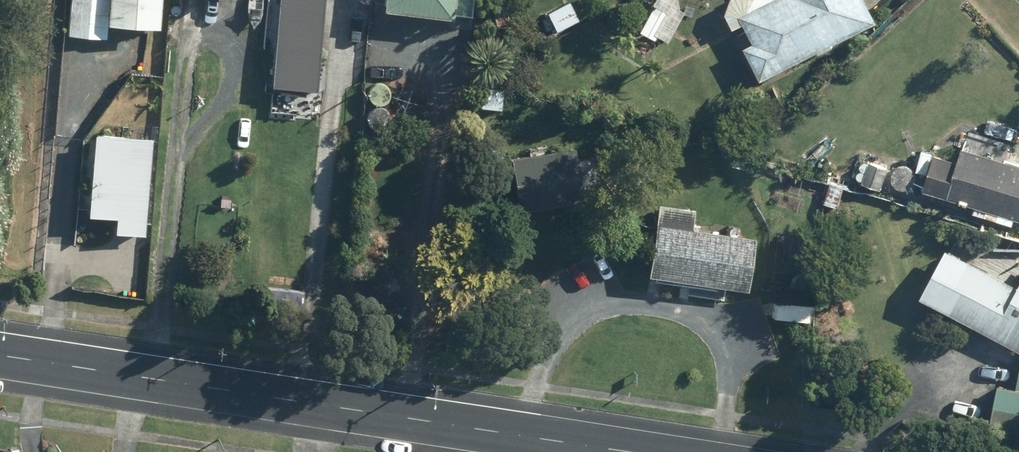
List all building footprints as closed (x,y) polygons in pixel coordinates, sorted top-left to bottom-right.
[(106,22),(157,26),(159,0),(108,0),(106,22)] [(276,75),(320,79),(327,0),(283,0),(276,75)] [(384,9),(452,17),(452,12),(471,13),(472,0),(385,0),(384,9)] [(623,0),(606,0),(612,9),(624,1),(623,0)] [(640,31),(656,40),(658,37),(668,43),(686,11),(667,0),(661,0),(658,7),(655,5),(640,31)] [(881,21),(871,0),(736,0),(733,1),(729,12),(737,27),(748,22),(759,41),(748,47),(765,80),(881,21)] [(571,1),(548,11),(555,27),(551,29),(552,33),(580,20),(571,1)] [(491,7),(496,25),(509,22),(504,3),(491,7)] [(614,78),(617,82),(623,83),(627,80),(628,75),(625,70),(619,69),(615,72),(614,78)] [(95,127),(87,209),(118,212),(117,224),(145,227),(154,133),(95,127)] [(573,147),(510,156),(518,209),(581,200),(573,147)] [(1018,220),(1018,166),(965,148),(960,162),(939,154),(927,191),(977,208),(976,212),(1015,225),(1017,219),(1018,220)] [(923,150),(917,170),(927,173),(933,153),(923,150)] [(749,169),(751,156),(737,153),(734,166),(749,169)] [(882,189),(890,168),(873,162),(865,183),(882,189)] [(832,183),(825,202),(840,208),(847,189),(832,183)] [(648,276),(747,292),(755,241),(690,231),(694,209),(660,203),(648,276)] [(1018,349),(1018,286),(949,249),(922,298),(1018,349)] [(1018,431),(1018,389),(1001,385),(993,426),(1018,431)]
